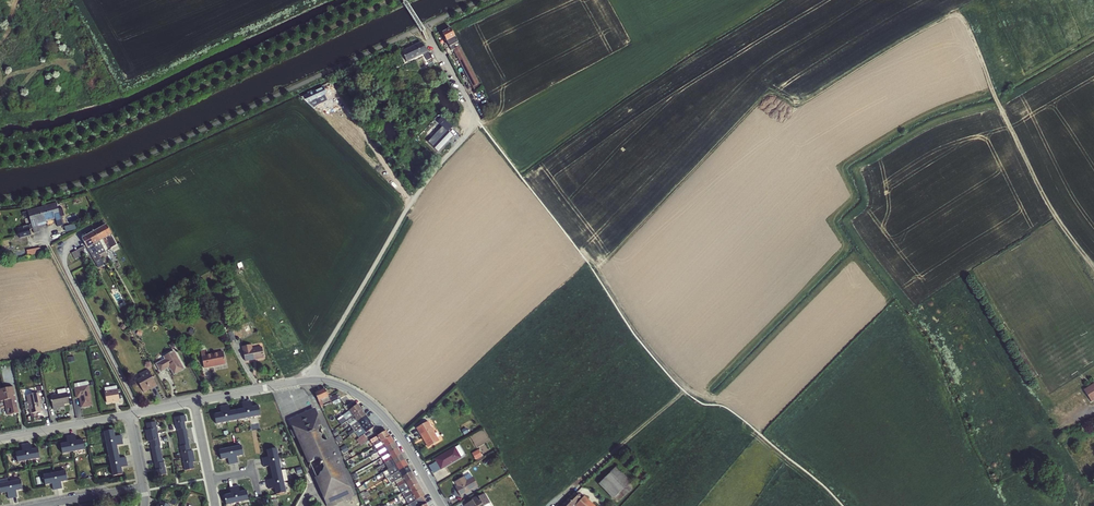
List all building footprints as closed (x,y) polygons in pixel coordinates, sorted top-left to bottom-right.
[(451,30),(441,33),(449,52),(452,51),(472,88),(480,85),(451,30)] [(428,51),(422,40),(400,52),(405,63),(428,51)] [(334,82),(301,98),(313,109),(320,106),(329,102),(336,112),(346,107),(334,82)] [(434,125),(426,133),(431,138),(427,142),(438,152),(453,136),(452,135),(456,131),(450,125),(446,129),(442,126),(443,125),(442,124),(438,128),(434,125)] [(57,227),(63,226),(56,203),(27,211),(31,224),(18,228),(18,233),(20,238),(31,235),(30,230),(32,229),(34,233),(39,232),(38,226),(47,224),(46,222),(55,220),(57,227)] [(65,226),(67,231),(76,229),(74,223),(65,226)] [(100,228),(108,244),(111,242),(109,237),(112,235),(106,225),(100,228)] [(94,231),(106,256),(113,252),(108,244),(100,228),(94,231)] [(88,235),(101,259),(106,256),(94,231),(88,235)] [(101,259),(88,235),(82,238),(94,261),(95,262),(101,259)] [(72,251),(75,259),(88,254),(85,246),(72,251)] [(27,249),(29,255),(42,252),(41,247),(27,249)] [(245,362),(264,358),(262,347),(253,349),(252,345),(242,347),(245,362)] [(164,359),(155,364),(160,373),(169,368),(174,376),(185,370),(174,351),(163,357),(164,359)] [(204,369),(226,365),(223,351),(206,355),(205,351),(200,352),(204,369)] [(157,386),(148,369),(139,375),(141,378),(137,380),(144,393),(157,386)] [(1084,387),(1091,400),(1093,399),(1093,382),(1084,387)] [(81,409),(92,406),(88,386),(74,388),(76,399),(79,399),(81,409)] [(107,404),(120,402),(117,386),(104,388),(105,392),(104,392),(107,404)] [(7,415),(18,413),(13,387),(0,390),(0,402),(4,401),(7,415)] [(69,404),(66,388),(57,390),(58,395),(50,396),(53,411),(57,410),(57,409),(65,407),(64,405),(69,404)] [(325,388),(314,393),(321,407),(324,405),(323,404),(330,401),(331,402),(340,398),(338,394),(329,398),(325,388)] [(38,393),(26,396),(30,414),(43,412),(38,393)] [(250,418),(246,401),(242,403),(243,409),(237,410),(239,420),(250,418)] [(250,418),(261,416),(259,406),(252,407),(251,401),(246,401),(250,418)] [(347,421),(362,409),(358,404),(342,415),(347,421)] [(228,422),(239,420),(237,410),(230,411),(229,405),(224,406),(228,422)] [(228,422),(224,406),(219,407),(221,413),(214,414),(216,424),(228,422)] [(289,420),(308,464),(313,462),(314,458),(316,458),(320,459),(321,462),(319,463),(320,466),(322,465),(324,468),(322,473),(320,474),(319,476),(314,478),(327,505),(334,505),(337,505),(337,504),(344,501),(349,502),(352,501),(354,495),(329,440),(328,440),(321,426),(323,425),(315,408),(289,420)] [(362,409),(347,421),(351,427),(366,415),(362,409)] [(355,432),(370,421),(366,415),(351,427),(355,432)] [(177,431),(186,429),(185,423),(187,422),(186,416),(174,418),(176,431),(177,431)] [(370,421),(355,432),(351,434),(360,446),(368,441),(364,435),(375,427),(370,421)] [(428,421),(416,428),(428,448),(439,441),(428,421)] [(147,437),(158,435),(155,422),(146,424),(147,430),(145,430),(147,437)] [(183,460),(194,458),(193,450),(191,451),(186,429),(177,431),(181,446),(180,447),(183,460)] [(106,443),(122,440),(121,435),(115,437),(114,430),(104,432),(106,443)] [(374,447),(389,437),(386,431),(370,440),(374,447)] [(74,452),(71,435),(66,436),(67,443),(60,444),(62,454),(74,452)] [(71,435),(74,452),(85,450),(83,440),(76,441),(75,435),(71,435)] [(158,435),(147,437),(148,442),(150,442),(151,448),(160,446),(158,435)] [(376,454),(394,443),(390,437),(389,437),(374,447),(373,447),(374,449),(373,450),(376,454)] [(108,454),(118,452),(117,446),(123,445),(122,440),(106,443),(108,454)] [(26,444),(29,460),(40,458),(38,448),(32,449),(30,443),(26,444)] [(381,458),(398,449),(394,443),(376,454),(379,460),(381,458)] [(29,460),(26,444),(21,445),(22,451),(15,452),(17,463),(29,460)] [(230,448),(233,464),(238,463),(237,457),(243,456),(241,445),(230,448)] [(160,446),(151,448),(154,464),(163,462),(160,446)] [(455,447),(434,459),(441,470),(462,458),(461,457),(464,455),(461,450),(458,452),(455,447)] [(233,464),(230,448),(219,450),(221,461),(227,459),(229,465),(233,464)] [(279,459),(277,448),(267,450),(268,457),(262,458),(263,463),(279,459)] [(385,464),(401,455),(398,449),(381,458),(385,464)] [(479,449),(472,452),(476,459),(483,456),(479,449)] [(110,465),(127,462),(126,457),(120,458),(118,452),(108,454),(110,465)] [(401,455),(385,464),(385,465),(383,466),(385,471),(404,461),(401,455)] [(194,458),(183,460),(185,471),(194,469),(193,463),(195,462),(194,458)] [(271,473),(281,470),(279,459),(263,463),(264,468),(270,466),(271,473)] [(404,461),(385,471),(383,473),(386,479),(387,478),(408,466),(404,461)] [(127,462),(110,465),(113,476),(123,474),(122,468),(128,467),(127,462)] [(163,462),(154,464),(156,470),(154,471),(155,477),(166,475),(164,462),(163,462)] [(408,466),(387,478),(390,484),(395,482),(411,472),(408,466)] [(610,473),(598,484),(613,500),(614,498),(618,502),(633,489),(629,485),(632,483),(616,466),(610,472),(610,473)] [(284,481),(281,470),(271,473),(272,479),(266,480),(267,485),(284,481)] [(54,473),(57,490),(62,489),(61,483),(68,481),(66,471),(54,473)] [(411,472),(395,482),(399,487),(415,478),(411,472)] [(57,490),(54,473),(43,476),(45,486),(51,485),(53,491),(57,490)] [(470,474),(454,482),(456,486),(455,487),(460,497),(472,490),(474,493),(479,489),(473,478),(470,474)] [(415,478),(399,487),(399,489),(397,490),(400,495),(402,493),(418,484),(415,478)] [(10,482),(13,498),(18,497),(16,491),(23,490),(21,480),(10,482)] [(276,495),(286,493),(284,481),(267,485),(268,490),(274,488),(276,495)] [(10,482),(0,484),(0,493),(0,494),(7,493),(8,499),(13,498),(10,482)] [(418,484),(402,493),(405,500),(422,490),(418,484)] [(234,486),(238,503),(249,500),(247,490),(240,492),(239,485),(234,486)] [(238,503),(234,486),(229,487),(230,494),(224,495),(226,505),(238,503)] [(408,505),(423,497),(425,495),(422,490),(405,500),(408,505)] [(584,496),(582,498),(575,492),(567,500),(566,500),(560,505),(595,505),(584,496)] [(464,505),(492,505),(485,493),(478,497),(477,496),(471,499),(472,500),(464,505)] [(408,505),(423,505),(427,504),(423,497),(408,505)]
